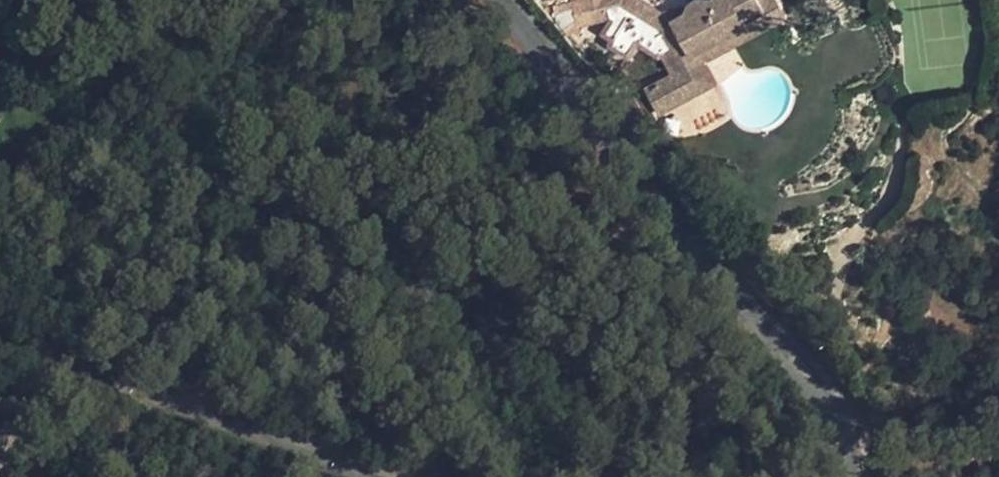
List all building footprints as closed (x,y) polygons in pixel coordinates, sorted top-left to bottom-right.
[(552,5),(557,21),(567,35),(577,26),(612,17),(601,33),(611,40),(608,45),(629,56),(636,43),(658,55),(662,54),(671,73),(644,88),(647,92),(704,60),(698,49),(780,3),(779,0),(691,0),(690,1),(688,4),(686,7),(685,11),(672,17),(662,11),(643,0),(636,0),(633,5),(624,0),(570,0),(552,5)] [(787,15),(780,3),(698,49),(704,60),(787,15)] [(688,4),(662,11),(672,17),(685,11),(686,7),(688,4)] [(704,60),(647,92),(659,113),(716,82),(704,60)] [(699,115),(724,107),(717,88),(693,97),(699,115)]
